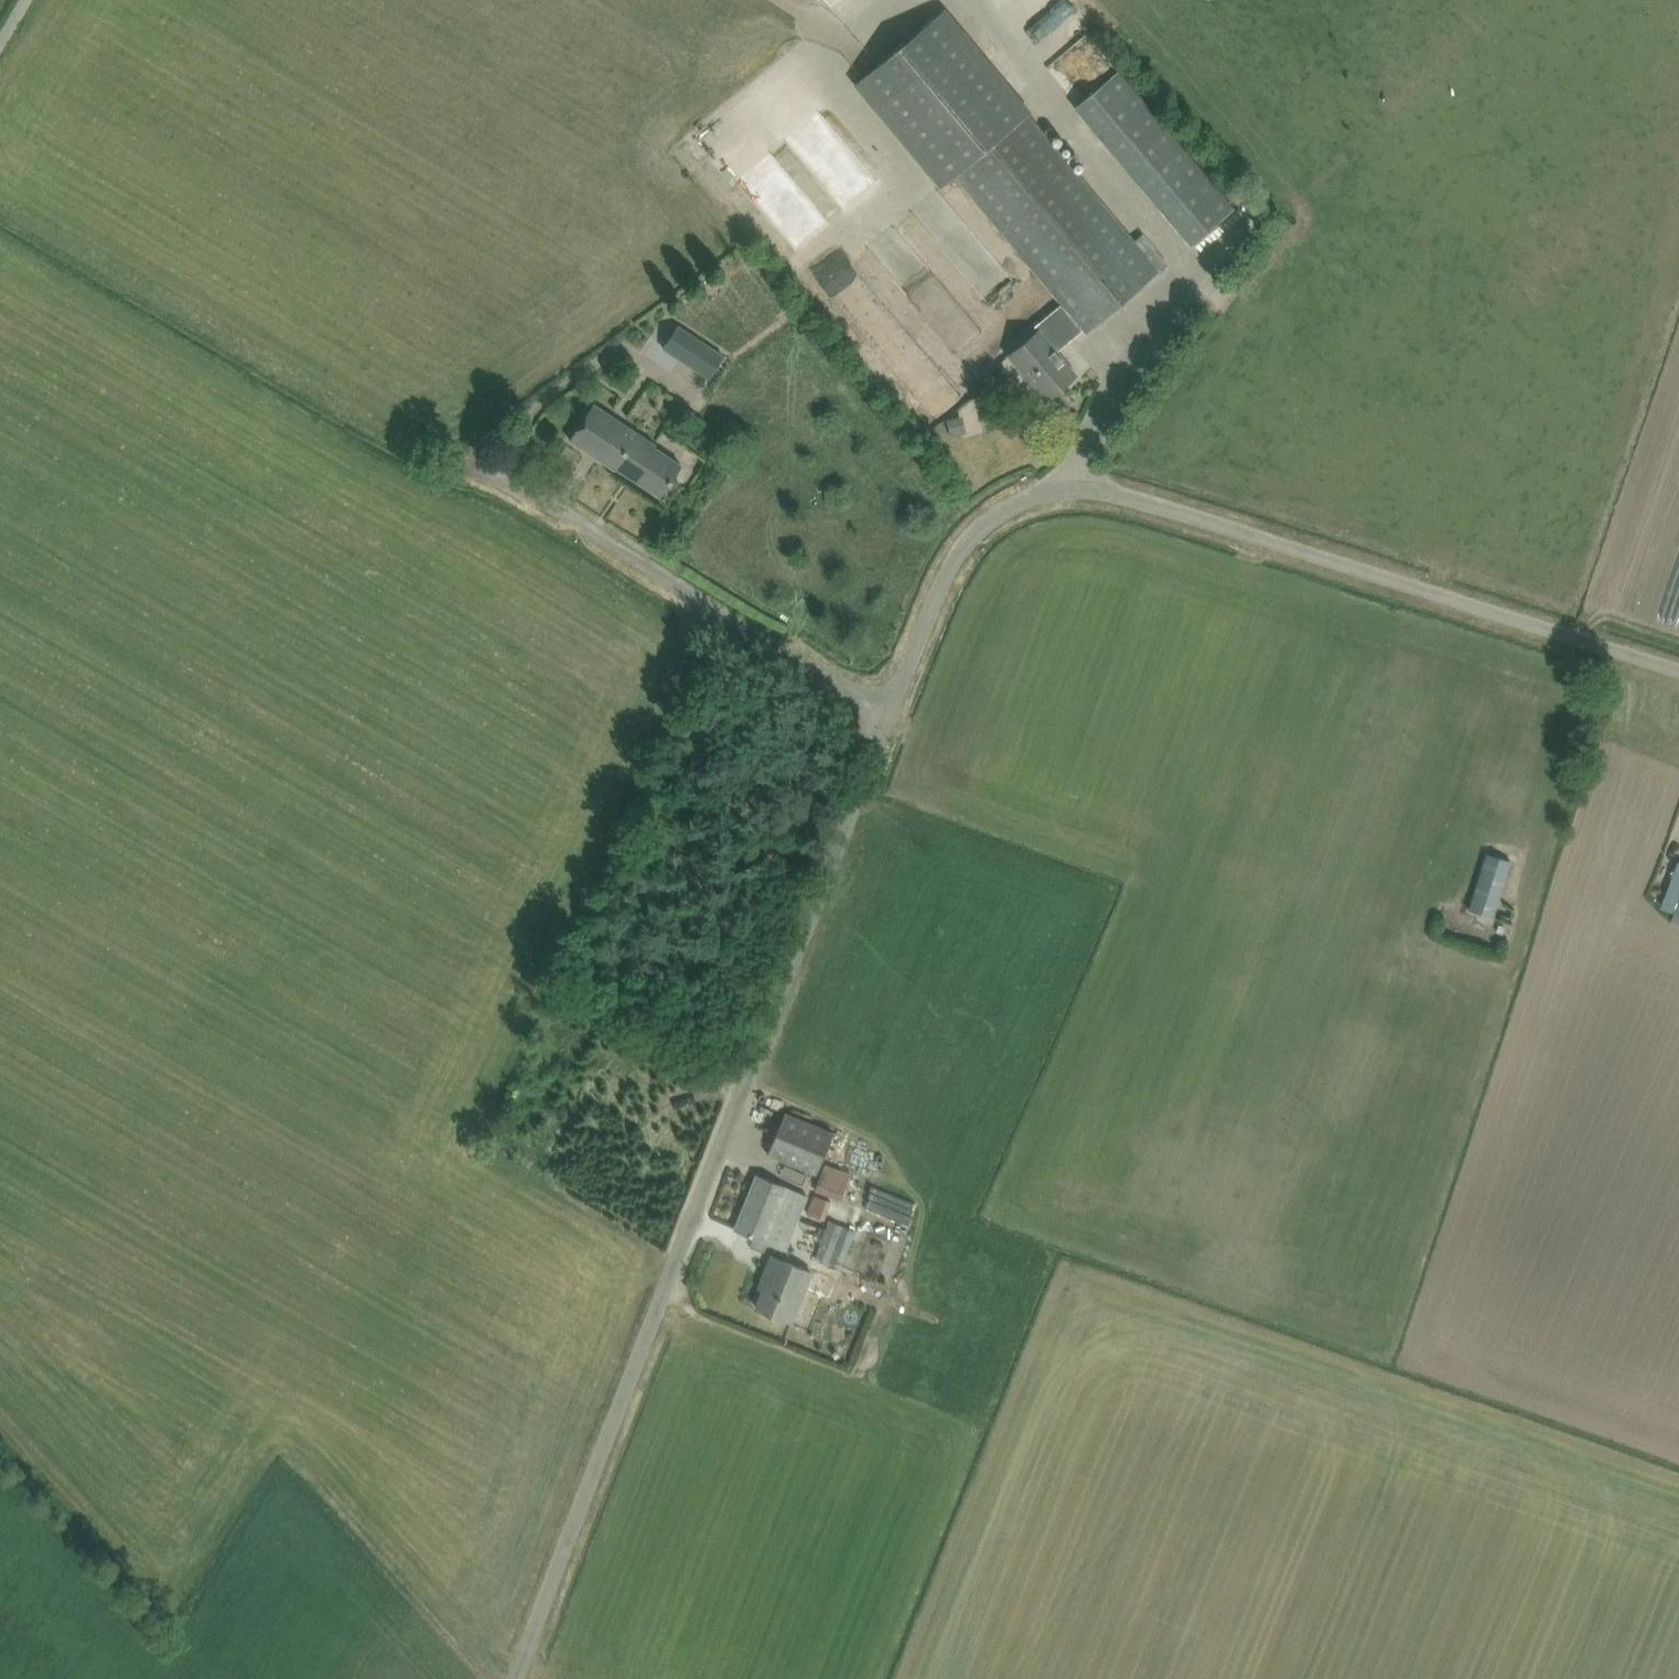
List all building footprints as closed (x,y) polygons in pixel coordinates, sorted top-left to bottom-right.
[(1031,109),(985,55),(945,7),(853,85),(939,187),(954,174),(1062,303),(1034,326),(1038,331),(1025,341),(1008,355),(1045,400),(1076,374),(1057,351),(1083,329),(1086,332),(1159,272),(1168,263),(1144,234),(1134,242),(1132,240),(1026,114),(1031,109)] [(1188,245),(1234,207),(1118,69),(1073,107),(1188,245)] [(777,122),(790,100),(778,92),(765,115),(777,122)] [(975,273),(984,288),(1008,273),(999,258),(975,273)] [(901,282),(922,306),(946,285),(925,261),(901,282)] [(677,324),(661,348),(708,379),(724,355),(677,324)] [(926,392),(936,408),(956,396),(946,379),(926,392)] [(615,470),(616,469),(661,497),(682,463),(655,446),(657,444),(592,402),(568,440),(615,470)] [(958,417),(947,420),(951,436),(962,433),(958,417)] [(1512,858),(1486,849),(1470,909),(1493,916),(1512,858)] [(1678,923),(1678,897),(1670,920),(1678,923)] [(834,1133),(805,1121),(784,1112),(767,1153),(817,1174),(834,1133)] [(850,1173),(824,1163),(814,1189),(841,1199),(850,1173)] [(808,1196),(777,1183),(756,1175),(734,1228),(786,1249),(808,1196)] [(824,1220),(830,1200),(813,1194),(807,1214),(824,1220)] [(838,1224),(824,1261),(851,1271),(865,1234),(838,1224)] [(756,1307),(777,1315),(792,1321),(811,1272),(772,1256),(764,1276),(768,1278),(756,1307)]
